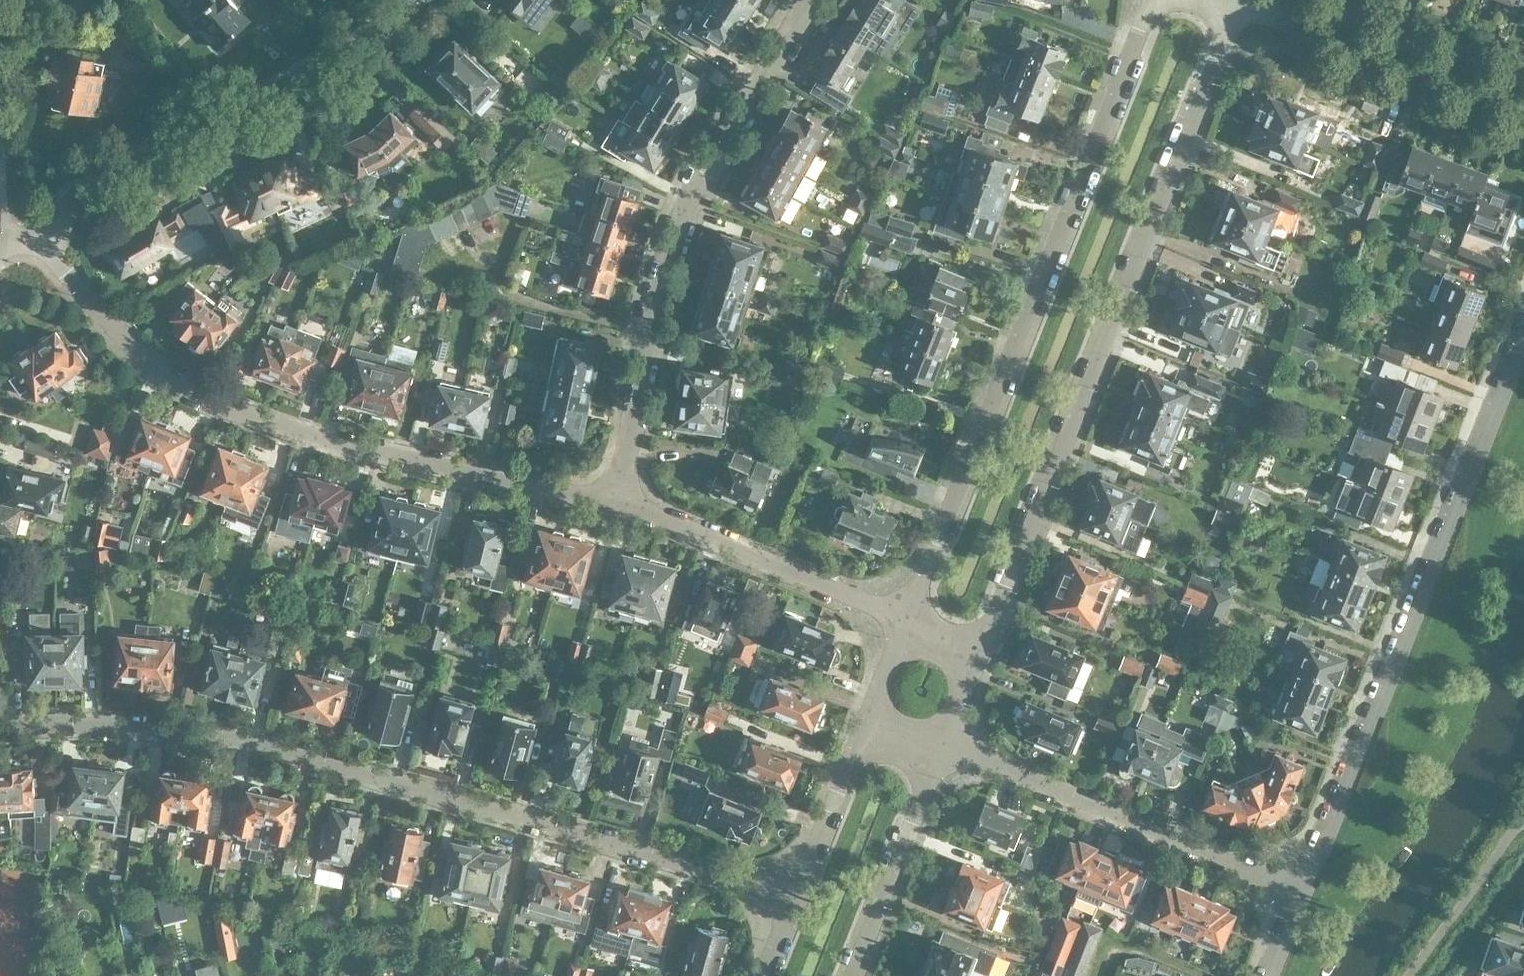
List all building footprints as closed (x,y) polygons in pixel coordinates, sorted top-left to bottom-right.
[(238,8),(242,4),(238,0),(197,0),(206,10),(199,16),(210,28),(206,32),(220,49),(250,23),(238,8)] [(507,2),(521,12),(529,1),(533,5),(537,0),(509,0),(507,2)] [(741,26),(746,17),(749,19),(756,7),(744,0),(709,0),(706,5),(741,26)] [(866,45),(892,3),(887,0),(863,0),(862,3),(858,0),(840,29),(866,45)] [(635,12),(654,23),(660,12),(642,1),(635,12)] [(967,15),(989,19),(991,8),(969,3),(967,15)] [(741,26),(706,5),(698,18),(696,17),(691,26),(727,49),(732,41),(734,42),(742,29),(740,27),(741,26)] [(627,27),(644,38),(651,27),(633,16),(627,27)] [(1021,59),(1056,73),(1058,74),(1065,58),(1062,57),(1064,50),(1063,49),(1064,47),(1055,44),(1055,46),(1034,38),(1037,30),(1024,25),(1017,43),(1026,47),(1021,59)] [(866,45),(840,29),(822,58),(826,60),(817,74),(840,87),(855,62),(868,70),(878,52),(866,45)] [(431,67),(480,114),(505,88),(468,52),(466,54),(454,42),(431,67)] [(106,63),(73,55),(72,62),(57,58),(51,83),(55,84),(51,101),(94,111),(106,63)] [(657,81),(692,103),(694,101),(696,103),(704,90),(701,89),(706,82),(667,58),(662,67),(665,69),(657,81)] [(1021,59),(1012,82),(1047,95),(1047,94),(1051,96),(1055,83),(1052,82),(1056,73),(1021,59)] [(592,72),(607,81),(612,71),(597,63),(592,72)] [(844,87),(851,91),(864,68),(857,64),(844,87)] [(548,80),(559,90),(567,82),(556,71),(548,80)] [(607,81),(592,72),(587,81),(601,90),(607,81)] [(1047,95),(1012,82),(1000,77),(986,113),(987,113),(1008,121),(1010,122),(1015,109),(1038,118),(1047,95)] [(547,81),(537,91),(554,108),(564,96),(547,81)] [(644,102),(683,124),(689,113),(687,112),(692,103),(657,81),(644,102)] [(935,96),(926,93),(921,107),(945,114),(951,115),(959,91),(939,85),(935,96)] [(1256,120),(1305,139),(1309,128),(1330,136),(1336,119),(1286,100),(1285,103),(1270,97),(1267,105),(1263,103),(1256,120)] [(623,119),(667,145),(672,137),(674,138),(683,124),(644,102),(636,98),(623,119)] [(419,103),(409,114),(431,134),(428,137),(439,146),(442,144),(446,148),(456,137),(419,103)] [(780,132),(817,152),(830,129),(820,123),(822,119),(812,113),(810,117),(801,112),(800,113),(792,109),(779,132),(780,132)] [(370,130),(369,131),(404,179),(417,167),(405,154),(419,140),(390,110),(370,130)] [(920,126),(922,127),(921,131),(937,136),(939,132),(945,134),(950,120),(924,111),(920,126)] [(987,113),(984,123),(1004,131),(1008,121),(987,113)] [(545,128),(566,139),(572,128),(551,117),(545,128)] [(667,145),(623,119),(616,131),(611,129),(602,145),(625,159),(629,151),(654,166),(658,159),(660,161),(668,148),(666,147),(667,145)] [(1305,139),(1256,120),(1250,135),(1254,137),(1251,145),(1266,151),(1264,155),(1311,173),(1318,156),(1301,150),(1305,139)] [(879,134),(900,147),(906,133),(885,122),(879,134)] [(347,141),(344,143),(352,161),(347,163),(346,166),(348,172),(351,173),(357,170),(358,174),(360,173),(363,180),(382,172),(387,187),(404,179),(369,131),(355,138),(353,134),(346,137),(347,141)] [(768,154),(805,174),(817,152),(780,132),(775,141),(772,139),(766,150),(769,151),(768,154)] [(900,147),(879,134),(872,145),(894,158),(900,147)] [(961,172),(1008,187),(1011,188),(1016,173),(1013,172),(1016,163),(1007,160),(1008,155),(999,152),(1000,148),(986,143),(988,140),(975,135),(971,146),(962,170),(961,172)] [(1364,163),(1377,167),(1385,145),(1373,140),(1364,163)] [(1425,188),(1437,156),(1412,147),(1406,163),(1394,159),(1384,187),(1394,191),(1401,188),(1404,180),(1425,188)] [(901,152),(899,161),(911,165),(914,156),(901,152)] [(756,176),(792,196),(805,174),(768,154),(763,163),(760,161),(754,172),(757,174),(756,176)] [(1437,156),(1425,188),(1449,197),(1461,165),(1437,156)] [(257,166),(275,205),(287,200),(289,205),(307,196),(309,198),(320,193),(311,176),(300,182),(292,166),(286,169),(281,160),(274,164),(272,159),(257,166)] [(1449,197),(1474,206),(1486,174),(1461,165),(1449,197)] [(275,205),(257,166),(241,174),(243,178),(235,182),(240,192),(237,193),(245,208),(247,207),(249,211),(220,225),(230,247),(242,241),(236,229),(264,216),(262,211),(275,205)] [(1008,187),(961,172),(958,180),(963,182),(957,198),(999,212),(1002,213),(1008,197),(1005,196),(1008,187)] [(1486,174),(1474,206),(1475,207),(1471,217),(1497,227),(1503,211),(1518,216),(1523,201),(1485,186),(1488,175),(1486,174)] [(586,210),(632,225),(629,224),(631,215),(634,216),(639,201),(638,201),(642,189),(597,175),(586,210)] [(792,196),(756,176),(744,197),(780,218),(792,196)] [(345,178),(333,183),(343,204),(345,207),(356,201),(345,178)] [(490,185),(501,208),(513,212),(520,189),(496,182),(490,185)] [(333,183),(323,189),(333,209),(343,204),(333,183)] [(479,191),(490,214),(501,208),(490,185),(479,191)] [(848,205),(862,212),(871,195),(856,188),(848,205)] [(520,189),(513,212),(525,215),(533,193),(520,189)] [(1218,213),(1267,232),(1271,222),(1287,228),(1300,198),(1278,189),(1273,202),(1263,198),(1262,200),(1257,198),(1256,200),(1233,191),(1230,199),(1224,196),(1218,213)] [(490,214),(479,191),(469,196),(479,219),(490,214)] [(1361,215),(1374,220),(1383,196),(1369,191),(1361,215)] [(1336,205),(1358,213),(1363,201),(1340,192),(1336,205)] [(957,198),(946,194),(935,228),(965,238),(968,229),(976,231),(975,235),(989,240),(990,236),(994,238),(999,222),(996,221),(999,212),(957,198)] [(458,201),(469,224),(479,219),(469,196),(458,201)] [(204,200),(183,212),(191,227),(200,222),(208,235),(219,229),(204,200)] [(458,201),(447,206),(458,229),(469,224),(458,201)] [(447,206),(435,212),(446,235),(458,229),(447,206)] [(587,236),(621,247),(624,239),(627,240),(632,225),(586,210),(579,233),(583,234),(587,236)] [(425,216),(436,240),(446,235),(435,212),(425,216)] [(1267,232),(1218,213),(1211,229),(1216,231),(1213,239),(1237,249),(1236,251),(1241,253),(1240,255),(1241,255),(1240,258),(1262,267),(1264,264),(1282,272),(1289,253),(1281,249),(1280,250),(1262,243),(1267,232)] [(886,229),(917,238),(911,236),(915,222),(890,215),(886,229)] [(415,221),(426,244),(436,240),(425,216),(415,221)] [(404,226),(398,249),(422,256),(426,244),(415,221),(404,226)] [(160,254),(158,251),(178,239),(168,222),(161,226),(158,222),(138,234),(136,229),(123,236),(126,242),(111,250),(116,258),(110,261),(118,274),(131,267),(133,270),(160,254)] [(917,238),(886,229),(864,222),(859,237),(863,238),(913,254),(917,238)] [(576,233),(563,228),(560,237),(573,242),(576,233)] [(1406,238),(1417,242),(1421,232),(1410,228),(1406,238)] [(580,259),(614,270),(617,270),(621,256),(618,255),(621,247),(587,236),(583,234),(575,257),(580,259)] [(716,258),(759,272),(764,257),(766,258),(769,249),(723,234),(716,258)] [(822,245),(845,254),(849,243),(827,234),(822,245)] [(1431,247),(1442,251),(1446,240),(1435,236),(1431,247)] [(369,244),(336,256),(334,259),(358,269),(369,244)] [(1456,256),(1492,271),(1497,259),(1461,245),(1456,256)] [(233,249),(225,254),(231,264),(250,253),(233,249)] [(398,249),(394,260),(419,268),(422,256),(398,249)] [(817,260),(839,269),(844,258),(822,249),(817,260)] [(1420,262),(1442,271),(1448,260),(1425,251),(1420,262)] [(264,277),(289,290),(302,265),(261,254),(257,262),(269,268),(264,277)] [(711,274),(708,282),(752,295),(759,272),(716,258),(715,259),(713,258),(708,273),(711,274)] [(614,270),(580,259),(577,268),(581,270),(577,283),(609,294),(614,277),(612,277),(614,270)] [(419,268),(394,260),(391,272),(415,280),(419,268)] [(926,305),(955,316),(957,317),(962,306),(965,308),(972,291),(969,290),(973,279),(941,266),(926,303),(926,305)] [(364,290),(376,294),(383,273),(370,269),(364,290)] [(1440,303),(1474,316),(1484,291),(1454,279),(1455,275),(1446,271),(1440,286),(1433,284),(1429,297),(1440,301),(1440,303)] [(175,326),(190,337),(217,302),(188,281),(179,293),(186,299),(173,316),(179,320),(175,326)] [(700,307),(744,321),(752,295),(708,282),(705,291),(703,290),(698,306),(701,307),(700,307)] [(1177,304),(1225,324),(1229,314),(1242,319),(1247,305),(1252,307),(1258,291),(1236,283),(1231,294),(1223,291),(1222,294),(1190,282),(1187,290),(1183,289),(1177,304)] [(427,283),(421,304),(443,311),(449,290),(427,283)] [(761,298),(775,303),(778,294),(764,289),(761,298)] [(775,303),(761,298),(757,310),(772,314),(775,303)] [(926,305),(926,303),(922,301),(916,315),(921,317),(913,339),(903,335),(901,339),(946,357),(947,355),(944,354),(946,348),(949,349),(957,330),(950,327),(955,316),(926,305)] [(217,302),(190,337),(205,348),(209,343),(215,347),(242,311),(233,304),(229,311),(217,302)] [(1440,303),(1430,327),(1465,341),(1474,316),(1440,303)] [(1225,324),(1177,304),(1177,305),(1180,306),(1170,334),(1200,346),(1201,342),(1230,353),(1235,339),(1221,334),(1225,324)] [(1301,321),(1316,322),(1317,307),(1302,306),(1301,321)] [(744,321),(700,307),(693,332),(738,346),(741,337),(739,336),(744,321)] [(522,322),(543,327),(545,316),(524,311),(522,322)] [(252,374),(276,383),(298,327),(287,323),(285,328),(271,323),(265,338),(263,337),(256,356),(258,357),(252,374)] [(1296,325),(1288,344),(1311,353),(1319,334),(1296,325)] [(298,327),(276,383),(300,392),(307,375),(308,375),(316,356),(314,355),(322,336),(298,327)] [(1465,341),(1430,327),(1420,352),(1455,366),(1465,341)] [(35,346),(67,392),(76,386),(71,379),(74,377),(72,373),(87,363),(88,358),(80,347),(76,347),(70,351),(56,331),(35,346)] [(554,361),(596,370),(600,354),(598,354),(600,346),(592,344),(593,341),(586,339),(586,341),(574,338),(573,339),(560,336),(554,361)] [(431,357),(444,361),(450,340),(437,337),(431,357)] [(946,357),(901,339),(891,366),(936,384),(943,366),(940,364),(943,358),(945,359),(946,357)] [(1384,359),(1400,365),(1405,351),(1382,342),(1377,355),(1384,359)] [(346,349),(331,343),(324,361),(338,367),(346,349)] [(67,392),(35,346),(34,345),(11,361),(18,372),(9,379),(19,394),(29,387),(36,398),(48,390),(50,394),(53,391),(58,398),(67,392)] [(361,409),(372,412),(387,357),(388,356),(353,347),(347,372),(354,374),(347,401),(360,404),(361,409)] [(499,374),(510,376),(515,357),(504,354),(499,374)] [(387,357),(372,412),(383,415),(386,412),(399,415),(412,364),(387,357)] [(1389,379),(1381,401),(1432,422),(1442,396),(1414,386),(1419,372),(1400,365),(1384,359),(1378,375),(1389,379)] [(554,361),(548,385),(590,395),(596,370),(554,361)] [(820,378),(841,383),(845,367),(825,362),(820,378)] [(1227,378),(1265,393),(1271,378),(1249,369),(1247,373),(1231,367),(1227,378)] [(680,397),(728,403),(730,391),(725,391),(727,376),(717,374),(717,373),(691,369),(690,370),(684,369),(680,397)] [(1140,397),(1184,415),(1188,405),(1212,415),(1215,414),(1226,385),(1193,372),(1187,388),(1150,373),(1147,381),(1143,380),(1137,395),(1140,397)] [(528,381),(540,384),(541,376),(529,373),(528,381)] [(442,424),(457,428),(466,386),(442,381),(439,394),(437,394),(435,405),(433,405),(431,412),(434,412),(432,420),(442,422),(442,424)] [(540,384),(528,381),(526,389),(538,391),(540,384)] [(548,385),(543,408),(585,418),(590,395),(548,385)] [(466,386),(457,428),(472,431),(472,430),(482,432),(483,425),(486,426),(488,418),(486,418),(489,406),(488,406),(491,392),(466,386)] [(728,403),(680,397),(676,425),(719,431),(721,415),(736,417),(738,405),(728,403)] [(1131,421),(1174,439),(1184,415),(1140,397),(1136,406),(1133,405),(1128,417),(1132,418),(1131,421)] [(501,421),(513,423),(518,403),(505,400),(501,421)] [(1354,436),(1389,449),(1394,438),(1421,448),(1432,422),(1381,401),(1371,426),(1360,421),(1354,436)] [(585,418),(543,408),(537,434),(581,444),(585,428),(583,427),(585,418)] [(865,455),(898,469),(899,468),(913,473),(924,447),(910,442),(913,436),(857,413),(843,446),(845,447),(848,441),(867,449),(865,455)] [(107,415),(103,429),(94,427),(86,452),(110,459),(114,459),(127,422),(107,415)] [(151,463),(167,422),(157,418),(150,420),(142,417),(124,462),(137,466),(140,459),(151,463)] [(1174,439),(1131,421),(1120,447),(1130,451),(1131,448),(1151,456),(1148,464),(1170,473),(1174,465),(1176,466),(1181,452),(1171,448),(1174,439)] [(167,422),(151,463),(163,467),(160,476),(182,484),(196,449),(186,445),(190,436),(181,432),(179,426),(167,422)] [(30,433),(25,448),(56,457),(61,443),(30,433)] [(1389,449),(1354,436),(1348,452),(1359,457),(1350,480),(1401,500),(1411,474),(1384,463),(1389,449)] [(740,449),(777,455),(779,442),(741,437),(740,449)] [(203,491),(226,500),(232,487),(246,452),(233,447),(232,450),(221,446),(203,491)] [(232,487),(226,500),(250,510),(268,465),(256,460),(258,457),(246,452),(232,487)] [(720,469),(711,489),(755,508),(765,483),(751,477),(758,461),(736,452),(732,464),(730,463),(726,471),(720,469)] [(821,479),(835,485),(840,473),(825,467),(821,479)] [(5,495),(0,494),(0,528),(19,532),(23,515),(19,514),(21,504),(51,511),(54,498),(59,499),(63,482),(9,468),(7,475),(10,476),(5,495)] [(280,515),(315,525),(326,481),(310,477),(309,479),(301,477),(296,494),(286,491),(280,515)] [(1141,522),(1147,525),(1157,500),(1150,498),(1100,478),(1097,486),(1091,484),(1085,499),(1130,517),(1141,522)] [(1401,500),(1350,480),(1341,504),(1329,499),(1323,514),(1358,528),(1363,515),(1391,526),(1401,500)] [(326,481),(315,525),(338,531),(349,490),(340,488),(341,485),(326,481)] [(1248,497),(1267,503),(1271,492),(1252,486),(1248,497)] [(851,491),(845,505),(844,505),(833,532),(869,547),(871,542),(883,547),(895,518),(874,509),(876,504),(871,502),(873,496),(863,492),(862,495),(851,491)] [(1216,507),(1239,516),(1245,502),(1222,493),(1216,507)] [(370,546),(398,553),(411,502),(383,495),(370,546)] [(1130,517),(1085,499),(1091,501),(1081,524),(1083,525),(1081,530),(1096,536),(1098,531),(1118,539),(1116,544),(1137,552),(1147,525),(1141,522),(1130,517)] [(178,518),(190,523),(197,506),(185,502),(178,518)] [(411,502),(398,553),(427,560),(440,509),(411,502)] [(1239,516),(1216,507),(1210,522),(1233,531),(1239,516)] [(495,574),(491,588),(505,592),(511,566),(497,562),(508,520),(476,512),(463,566),(495,574)] [(93,542),(119,548),(124,526),(98,520),(93,542)] [(238,543),(263,552),(268,533),(244,525),(238,543)] [(266,542),(279,545),(283,529),(270,525),(266,542)] [(518,576),(553,586),(567,536),(540,528),(533,554),(528,553),(526,560),(522,559),(518,576)] [(567,536),(553,586),(580,593),(594,543),(567,536)] [(1329,562),(1375,580),(1378,581),(1385,565),(1382,564),(1385,556),(1336,536),(1332,547),(1335,548),(1329,562)] [(152,558),(164,560),(169,539),(157,537),(152,558)] [(347,563),(351,547),(338,544),(334,560),(335,560),(333,567),(344,570),(346,563),(347,563)] [(107,570),(105,550),(94,551),(96,571),(107,570)] [(611,603),(637,610),(651,556),(634,551),(633,555),(624,553),(611,603)] [(1309,581),(1320,585),(1366,604),(1375,580),(1329,562),(1309,553),(1306,561),(1315,564),(1309,581)] [(1058,580),(1112,602),(1122,575),(1069,554),(1058,580)] [(55,556),(56,569),(74,569),(74,555),(55,556)] [(651,556),(637,610),(663,617),(676,567),(667,564),(668,560),(651,556)] [(5,589),(9,574),(0,571),(0,588),(5,589)] [(199,591),(209,594),(215,574),(204,571),(199,591)] [(1193,572),(1188,584),(1210,592),(1211,588),(1214,581),(1193,572)] [(215,574),(209,594),(222,597),(227,578),(215,574)] [(1214,581),(1211,588),(1231,595),(1237,582),(1217,574),(1214,581)] [(338,602),(352,605),(357,582),(343,579),(338,602)] [(1112,602),(1058,580),(1048,606),(1102,627),(1112,602)] [(689,628),(718,639),(738,591),(718,582),(717,585),(708,581),(689,628)] [(1210,592),(1188,584),(1182,599),(1191,603),(1180,630),(1192,635),(1207,599),(1210,592)] [(1366,604),(1320,585),(1314,600),(1311,599),(1307,609),(1356,629),(1366,604)] [(1211,588),(1210,592),(1207,599),(1226,607),(1231,595),(1211,588)] [(284,612),(297,615),(302,595),(290,592),(284,612)] [(414,621),(427,624),(433,601),(420,598),(414,621)] [(433,601),(427,624),(445,628),(450,605),(433,601)] [(770,642),(829,665),(829,664),(835,663),(839,660),(841,655),(840,650),(836,646),(838,642),(831,639),(833,632),(807,622),(807,621),(783,611),(770,642)] [(55,638),(56,682),(80,681),(80,667),(84,667),(83,634),(79,634),(79,613),(61,613),(62,638),(55,638)] [(56,682),(55,638),(49,638),(49,614),(30,614),(31,635),(28,635),(28,668),(31,667),(31,682),(56,682)] [(494,641),(505,643),(510,623),(499,621),(494,641)] [(133,686),(142,687),(149,624),(137,623),(136,637),(121,635),(116,681),(133,682),(133,686)] [(149,624),(142,687),(152,688),(152,685),(169,687),(174,641),(159,639),(161,625),(149,624)] [(425,645),(439,649),(444,630),(425,625),(421,640),(426,641),(425,645)] [(1211,632),(1198,626),(1195,634),(1208,640),(1211,632)] [(1292,665),(1334,682),(1337,683),(1343,667),(1340,665),(1344,658),(1311,644),(1313,640),(1290,631),(1284,645),(1298,651),(1292,665)] [(735,643),(755,651),(759,642),(739,633),(735,643)] [(1033,634),(1021,663),(1053,676),(1047,691),(1065,699),(1083,654),(1033,634)] [(218,695),(228,698),(243,640),(230,636),(227,646),(214,642),(202,689),(218,693),(218,695)] [(558,658),(576,663),(582,643),(572,640),(572,641),(563,638),(558,658)] [(243,640),(228,698),(238,700),(239,698),(255,702),(269,646),(243,640)] [(502,665),(507,645),(492,641),(489,652),(486,651),(483,661),(487,662),(487,664),(500,667),(501,665),(502,665)] [(582,643),(576,663),(579,663),(579,661),(590,664),(595,646),(582,643)] [(755,651),(735,643),(729,657),(750,666),(755,651)] [(1155,667),(1177,675),(1182,661),(1160,653),(1155,667)] [(349,675),(363,678),(368,657),(354,654),(349,675)] [(1119,669),(1141,676),(1146,663),(1124,655),(1119,669)] [(549,677),(563,681),(568,662),(554,658),(549,677)] [(563,682),(581,687),(587,666),(569,661),(563,682)] [(1140,683),(1152,688),(1159,669),(1146,664),(1140,683)] [(643,692),(657,696),(664,669),(650,665),(643,692)] [(1292,665),(1282,689),(1324,707),(1334,682),(1292,665)] [(302,715),(312,718),(322,679),(308,676),(309,673),(299,671),(289,709),(298,711),(299,710),(300,711),(302,715)] [(658,696),(670,700),(677,675),(665,671),(658,696)] [(412,686),(394,682),(381,678),(368,729),(398,737),(412,686)] [(760,706),(811,727),(820,724),(824,714),(820,705),(823,697),(788,683),(787,684),(772,678),(760,706)] [(322,679),(312,718),(321,720),(326,717),(327,717),(328,719),(336,721),(346,683),(336,681),(335,683),(322,679)] [(1324,707),(1282,689),(1277,703),(1273,702),(1269,712),(1315,730),(1324,707)] [(1210,705),(1229,712),(1234,699),(1215,692),(1210,705)] [(429,747),(431,747),(434,753),(440,755),(446,751),(449,752),(451,745),(460,748),(462,739),(464,739),(470,717),(469,717),(473,700),(460,696),(459,701),(443,697),(429,747)] [(1080,722),(1045,707),(1044,708),(1026,700),(1017,721),(1021,722),(1019,726),(1023,732),(1027,734),(1067,751),(1080,722)] [(704,715),(724,724),(729,712),(709,703),(704,715)] [(1200,728),(1212,732),(1221,709),(1208,705),(1200,728)] [(596,735),(582,731),(586,716),(573,712),(570,726),(565,741),(563,741),(558,761),(560,761),(556,778),(582,785),(596,735)] [(1144,773),(1160,734),(1158,733),(1165,716),(1154,712),(1147,728),(1138,724),(1122,764),(1121,767),(1121,770),(1122,773),(1125,775),(1128,776),(1132,774),(1135,771),(1135,770),(1144,773)] [(503,719),(491,764),(521,772),(535,721),(505,713),(503,719)] [(1095,726),(1113,733),(1118,720),(1101,713),(1095,726)] [(1240,722),(1249,743),(1254,728),(1240,722)] [(629,746),(625,745),(613,788),(649,798),(660,757),(671,760),(679,731),(664,727),(658,746),(650,744),(651,740),(632,735),(629,746)] [(749,735),(749,736),(744,734),(733,763),(764,776),(764,775),(788,785),(789,782),(793,784),(798,772),(794,770),(799,756),(783,750),(783,749),(749,735)] [(1160,734),(1144,773),(1167,782),(1171,783),(1174,784),(1178,782),(1180,780),(1182,773),(1183,769),(1182,766),(1179,764),(1175,762),(1183,743),(1160,734)] [(1260,770),(1278,812),(1285,809),(1303,764),(1275,752),(1269,767),(1260,770)] [(687,762),(683,773),(705,782),(710,771),(687,762)] [(54,812),(92,817),(100,765),(89,764),(85,767),(75,765),(72,788),(55,786),(52,810),(51,812),(54,812)] [(100,765),(92,817),(115,820),(113,833),(127,835),(131,804),(120,802),(125,772),(114,770),(112,767),(100,765)] [(24,767),(6,768),(9,812),(10,817),(36,814),(35,848),(50,849),(51,833),(58,833),(59,819),(54,819),(54,812),(51,812),(52,810),(35,811),(33,768),(27,768),(24,767)] [(9,812),(6,768),(0,768),(0,813),(9,812)] [(165,822),(190,826),(192,812),(181,810),(185,779),(176,778),(176,774),(175,772),(171,770),(169,769),(168,770),(165,770),(163,772),(162,774),(160,787),(157,787),(152,820),(156,821),(157,819),(165,820),(165,822)] [(1237,780),(1254,821),(1255,823),(1279,814),(1278,812),(1260,770),(1237,780)] [(192,812),(190,826),(194,826),(194,824),(202,825),(202,828),(206,828),(211,794),(207,793),(209,780),(208,777),(202,774),(199,774),(193,778),(193,780),(185,779),(181,810),(192,812)] [(1254,821),(1237,780),(1227,783),(1214,778),(1203,806),(1247,824),(1254,821)] [(250,857),(258,859),(271,795),(263,793),(263,790),(262,788),(260,786),(259,784),(254,783),(251,784),(249,788),(246,800),(243,800),(235,833),(239,834),(240,832),(248,834),(247,836),(251,837),(249,846),(252,847),(250,857)] [(700,803),(695,817),(750,839),(755,839),(759,837),(761,832),(760,827),(756,823),(761,810),(749,805),(749,804),(711,789),(705,805),(700,803)] [(271,795),(258,859),(265,861),(268,849),(271,850),(273,842),(275,842),(276,840),(285,842),(284,845),(288,845),(295,812),(292,811),(294,799),(294,797),(291,793),(290,791),(285,790),(282,791),(280,794),(280,797),(271,795)] [(987,837),(1014,847),(1025,818),(999,808),(998,810),(985,805),(975,829),(988,835),(987,837)] [(325,867),(346,871),(348,862),(350,862),(350,859),(363,862),(371,823),(359,820),(360,813),(333,807),(330,821),(326,820),(320,847),(325,848),(323,856),(319,855),(316,865),(325,867)] [(129,849),(142,851),(146,827),(133,825),(129,849)] [(388,837),(383,862),(387,863),(384,874),(412,880),(422,831),(395,825),(392,838),(388,837)] [(199,860),(212,862),(217,838),(203,836),(199,860)] [(227,867),(232,840),(218,838),(213,865),(227,867)] [(1062,844),(1051,871),(1058,873),(1080,883),(1096,845),(1079,839),(1078,842),(1071,840),(1069,847),(1062,844)] [(471,899),(482,848),(479,847),(480,844),(468,841),(467,845),(453,842),(450,855),(444,880),(445,880),(442,896),(455,899),(455,895),(471,899)] [(13,860),(12,847),(0,844),(0,857),(13,860)] [(1019,867),(1033,872),(1042,850),(1028,845),(1019,867)] [(1080,883),(1075,896),(1097,905),(1099,900),(1118,855),(1096,845),(1080,883)] [(482,848),(471,899),(487,902),(486,906),(498,909),(502,894),(503,894),(509,868),(507,868),(511,853),(498,851),(497,854),(483,851),(484,848),(482,848)] [(281,876),(297,879),(302,853),(287,850),(281,876)] [(302,853),(297,879),(299,872),(310,874),(314,855),(302,853)] [(1118,855),(1099,900),(1133,914),(1145,884),(1134,880),(1139,868),(1131,865),(1133,861),(1118,855)] [(954,886),(1002,906),(1002,905),(998,903),(1004,888),(999,887),(1003,878),(964,862),(954,886)] [(520,912),(553,922),(565,873),(542,866),(538,880),(530,878),(520,912)] [(121,874),(109,873),(108,883),(120,885),(121,874)] [(565,873),(553,922),(576,928),(577,922),(587,924),(595,897),(585,895),(589,879),(565,873)] [(1153,918),(1175,927),(1190,891),(1176,884),(1174,888),(1166,885),(1153,918)] [(600,914),(591,945),(626,955),(627,953),(645,890),(629,886),(628,891),(619,888),(611,918),(600,914)] [(1002,906),(954,886),(944,909),(993,929),(1002,906)] [(645,890),(627,953),(661,963),(666,946),(658,943),(669,902),(660,899),(661,894),(645,890)] [(1175,927),(1198,937),(1213,900),(1190,891),(1175,927)] [(1213,900),(1198,937),(1220,946),(1234,913),(1226,910),(1227,906),(1213,900)] [(230,916),(216,919),(224,956),(237,953),(230,916)] [(1059,923),(1079,932),(1082,924),(1062,916),(1059,923)] [(1082,924),(1079,932),(1099,939),(1103,927),(1084,919),(1082,924)] [(1054,934),(1054,935),(1074,943),(1079,932),(1059,923),(1054,934)] [(721,953),(727,933),(725,932),(726,928),(713,924),(712,929),(699,925),(695,939),(692,938),(685,962),(689,963),(685,975),(716,975),(722,953),(721,953)] [(926,964),(931,966),(955,975),(985,975),(986,974),(988,975),(998,952),(944,930),(939,942),(940,943),(937,950),(933,949),(926,964)] [(1079,932),(1074,943),(1094,951),(1099,939),(1079,932)] [(1054,935),(1050,946),(1070,954),(1074,943),(1054,935)] [(1491,935),(1480,967),(1508,975),(1523,975),(1523,946),(1491,935)] [(1074,943),(1070,954),(1090,962),(1094,951),(1074,943)] [(1046,956),(1045,957),(1066,965),(1070,954),(1050,946),(1046,956)] [(499,975),(500,975),(505,956),(490,952),(485,973),(499,975)] [(1070,954),(1066,965),(1085,973),(1090,962),(1070,954)] [(518,959),(505,956),(501,975),(514,975),(518,959)] [(1041,969),(1060,975),(1061,975),(1066,965),(1045,957),(1041,969)] [(1127,958),(1124,969),(1150,975),(1151,975),(1154,961),(1138,957),(1127,958)] [(217,961),(195,967),(198,975),(222,975),(217,961)] [(582,964),(571,961),(566,975),(578,975),(582,964)] [(578,975),(592,975),(594,968),(582,964),(578,975)] [(921,975),(955,975),(931,966),(926,964),(921,975)] [(1061,975),(1084,975),(1085,973),(1066,965),(1061,975)]
